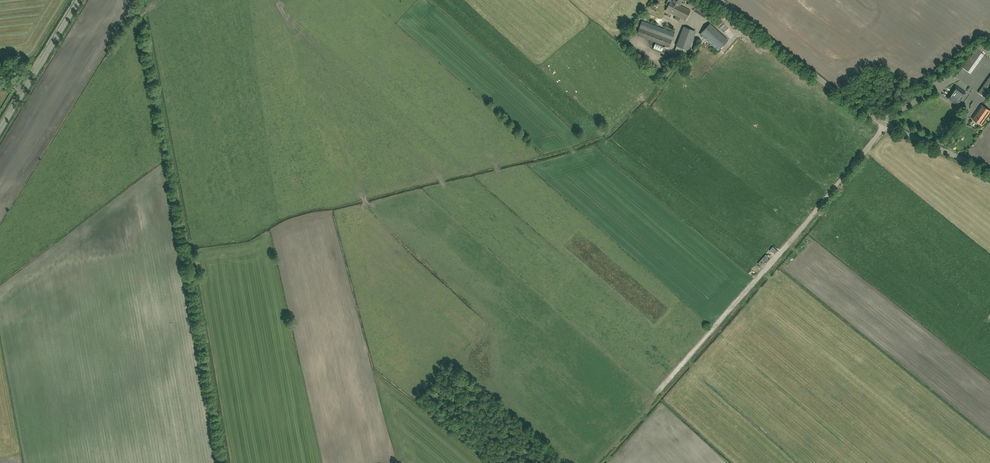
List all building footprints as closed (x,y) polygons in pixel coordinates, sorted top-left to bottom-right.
[(674,15),(676,16),(674,19),(679,21),(680,18),(685,21),(691,11),(679,5),(682,0),(672,0),(672,1),(671,1),(666,11),(674,15)] [(693,10),(705,17),(709,12),(697,5),(698,4),(694,1),(691,6),(695,9),(693,10)] [(637,35),(669,47),(674,33),(642,21),(637,35)] [(718,51),(728,40),(710,24),(700,34),(718,51)] [(676,46),(688,50),(695,31),(684,27),(676,46)] [(655,44),(653,49),(661,52),(663,47),(655,44)] [(984,54),(976,49),(963,68),(971,73),(984,54)] [(665,68),(669,62),(664,58),(660,64),(665,68)] [(979,93),(987,98),(989,93),(989,77),(979,93)] [(950,99),(958,104),(966,93),(956,86),(949,96),(950,99)] [(989,114),(989,111),(982,105),(972,118),(982,125),(989,114)]
